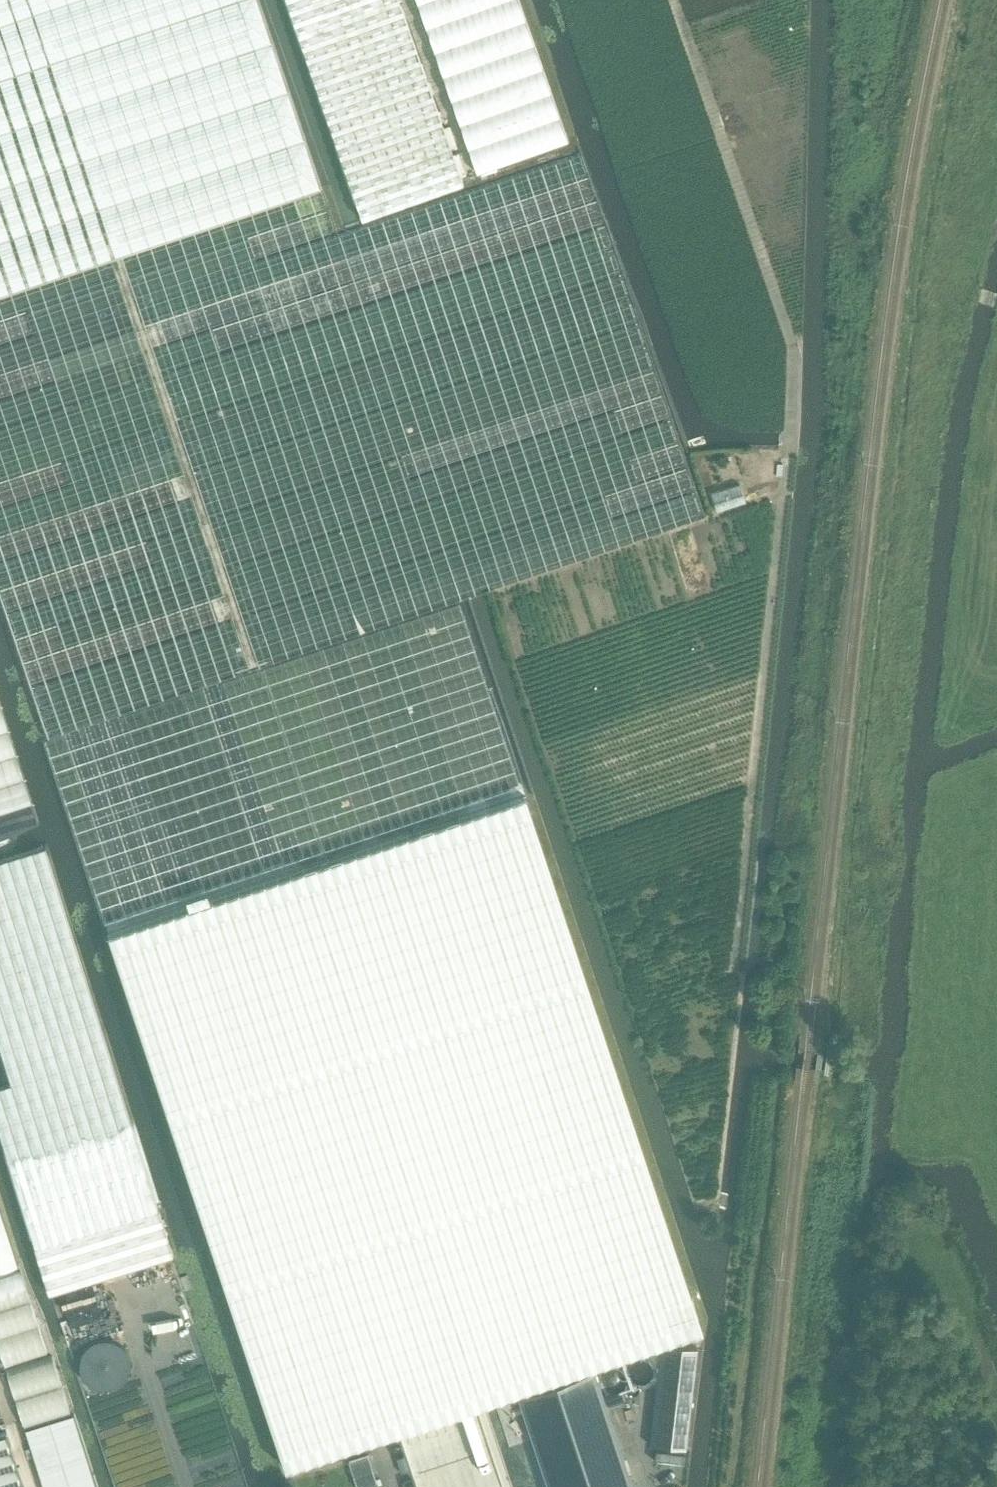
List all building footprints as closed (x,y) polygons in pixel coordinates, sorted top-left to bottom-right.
[(104,258),(321,185),(259,0),(0,0),(0,293),(104,258)] [(396,0),(287,0),(364,219),(461,185),(396,0)] [(307,868),(108,934),(284,1467),(397,1430),(399,1430),(475,1404),(476,1404),(484,1401),(509,1393),(539,1383),(541,1387),(571,1377),(570,1373),(702,1329),(525,796),(332,859),(307,868)] [(35,1247),(158,1209),(46,845),(0,860),(0,1045),(11,1082),(0,1085),(0,1133),(35,1247)] [(173,1255),(158,1209),(35,1247),(49,1293),(173,1255)] [(660,1343),(649,1444),(685,1448),(697,1347),(660,1343)] [(595,1371),(518,1396),(543,1470),(549,1486),(633,1486),(595,1371)] [(0,1432),(0,1486),(3,1486),(22,1481),(6,1431),(0,1432)]
